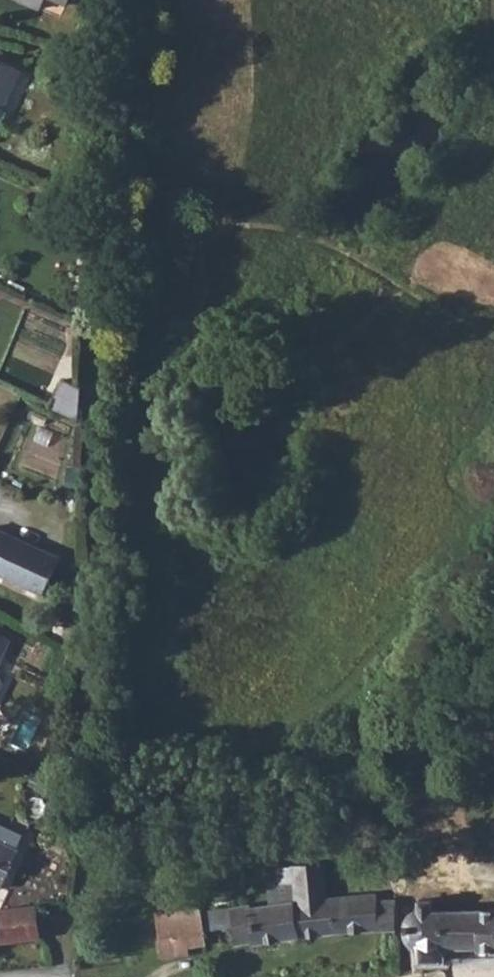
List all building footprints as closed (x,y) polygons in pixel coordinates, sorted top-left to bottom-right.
[(41,9),(45,0),(20,0),(41,9)] [(21,70),(0,61),(0,116),(21,70)] [(92,197),(76,190),(71,201),(86,209),(92,197)] [(83,296),(71,295),(70,311),(81,312),(83,296)] [(77,420),(80,388),(62,379),(49,407),(77,420)] [(60,559),(0,531),(0,574),(44,594),(60,559)] [(10,638),(0,634),(0,659),(10,638)] [(44,779),(34,774),(29,785),(39,790),(44,779)] [(17,849),(24,834),(0,823),(0,841),(17,849)] [(1,889),(19,850),(17,849),(0,841),(0,889),(1,889)] [(319,862),(289,865),(295,943),(342,937),(392,934),(392,903),(374,904),(373,895),(324,900),(319,862)] [(295,943),(289,865),(269,868),(271,881),(261,882),(263,908),(246,910),(241,903),(196,909),(198,931),(227,928),(229,945),(251,945),(252,950),(295,943)] [(439,913),(438,903),(419,902),(419,913),(410,916),(400,933),(405,946),(420,953),(421,961),(440,961),(441,949),(474,949),(474,955),(493,955),(493,913),(439,913)] [(0,909),(0,942),(41,938),(37,905),(0,909)] [(198,931),(196,909),(158,913),(157,906),(138,909),(144,960),(152,958),(150,937),(198,931)] [(114,912),(120,962),(144,960),(138,909),(114,912)]
